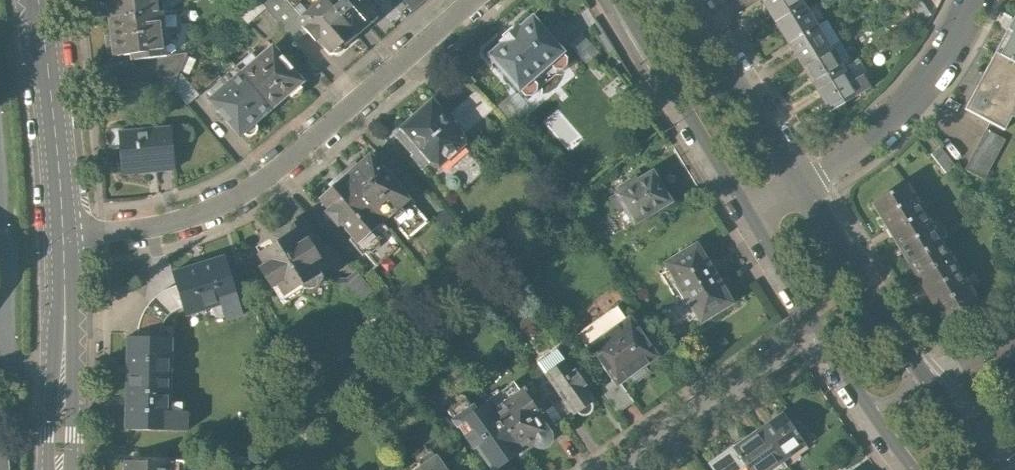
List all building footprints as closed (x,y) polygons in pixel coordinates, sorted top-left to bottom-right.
[(103,1),(109,0),(110,16),(161,11),(160,0),(103,0),(103,1)] [(358,34),(329,0),(323,0),(299,21),(316,40),(319,37),(334,55),(358,34)] [(358,34),(379,16),(365,0),(329,0),(358,34)] [(770,11),(788,0),(763,0),(770,11)] [(786,37),(825,14),(816,0),(788,0),(770,11),(786,37)] [(161,11),(110,16),(114,60),(164,55),(161,11)] [(574,51),(541,13),(495,53),(528,91),(574,51)] [(786,37),(802,63),(841,40),(825,14),(786,37)] [(1014,65),(1014,15),(994,54),(1014,65)] [(802,63),(818,89),(857,66),(841,40),(802,63)] [(275,48),(242,74),(272,110),(304,84),(275,48)] [(180,74),(187,54),(131,62),(133,82),(159,78),(160,93),(176,92),(187,105),(199,96),(180,74)] [(994,54),(962,112),(1001,133),(1014,108),(1014,65),(994,54)] [(818,89),(834,116),(873,92),(857,66),(818,89)] [(239,137),(272,110),(242,74),(210,101),(239,137)] [(488,85),(463,108),(486,133),(504,117),(498,111),(505,104),(488,85)] [(474,132),(442,96),(405,128),(437,164),(448,166),(475,142),(474,132)] [(171,128),(119,133),(122,174),(175,169),(171,128)] [(1006,140),(986,130),(965,170),(985,180),(1006,140)] [(940,148),(931,156),(946,174),(955,167),(940,148)] [(383,152),(356,174),(392,217),(418,195),(383,152)] [(676,202),(654,168),(613,194),(634,228),(676,202)] [(365,238),(392,217),(356,174),(329,196),(338,207),(333,211),(345,225),(350,220),(365,238)] [(945,238),(907,178),(868,203),(905,263),(945,238)] [(329,254),(313,226),(267,253),(274,265),(268,268),(280,289),(287,285),(294,295),(329,275),(326,271),(332,267),(325,256),(329,254)] [(982,297),(945,238),(905,263),(943,322),(982,297)] [(718,272),(698,240),(664,261),(684,292),(718,272)] [(238,254),(187,269),(191,281),(196,302),(199,309),(234,299),(239,315),(254,311),(238,254)] [(382,266),(373,274),(384,287),(389,292),(398,284),(382,266)] [(359,274),(343,273),(334,298),(347,301),(370,299),(384,287),(373,274),(367,267),(359,274)] [(737,303),(718,272),(684,292),(703,324),(737,303)] [(148,323),(147,333),(171,334),(171,329),(173,325),(174,320),(176,314),(180,310),(184,307),(189,304),(196,302),(191,281),(184,283),(178,286),(171,289),(165,294),(159,299),(154,307),(150,315),(148,323)] [(660,357),(632,317),(590,346),(613,380),(618,386),(623,382),(660,357)] [(137,333),(136,379),(181,379),(182,334),(171,334),(147,333),(137,333)] [(595,400),(566,361),(544,376),(573,416),(595,400)] [(180,409),(181,379),(136,379),(135,425),(195,426),(196,410),(180,409)] [(636,401),(623,382),(618,386),(613,380),(603,387),(620,411),(636,401)] [(521,392),(491,413),(521,455),(549,435),(537,417),(539,416),(521,392)] [(521,455),(491,413),(486,406),(458,425),(490,469),(499,469),(521,455)] [(785,412),(760,430),(782,460),(807,443),(785,412)] [(782,460),(760,430),(735,447),(747,464),(751,469),(768,469),(782,460)] [(0,444),(0,469),(10,469),(7,443),(0,444)] [(735,447),(732,443),(708,461),(714,469),(738,469),(747,464),(735,447)] [(435,450),(406,469),(450,469),(435,450)] [(134,459),(134,469),(177,469),(178,460),(134,459)]
